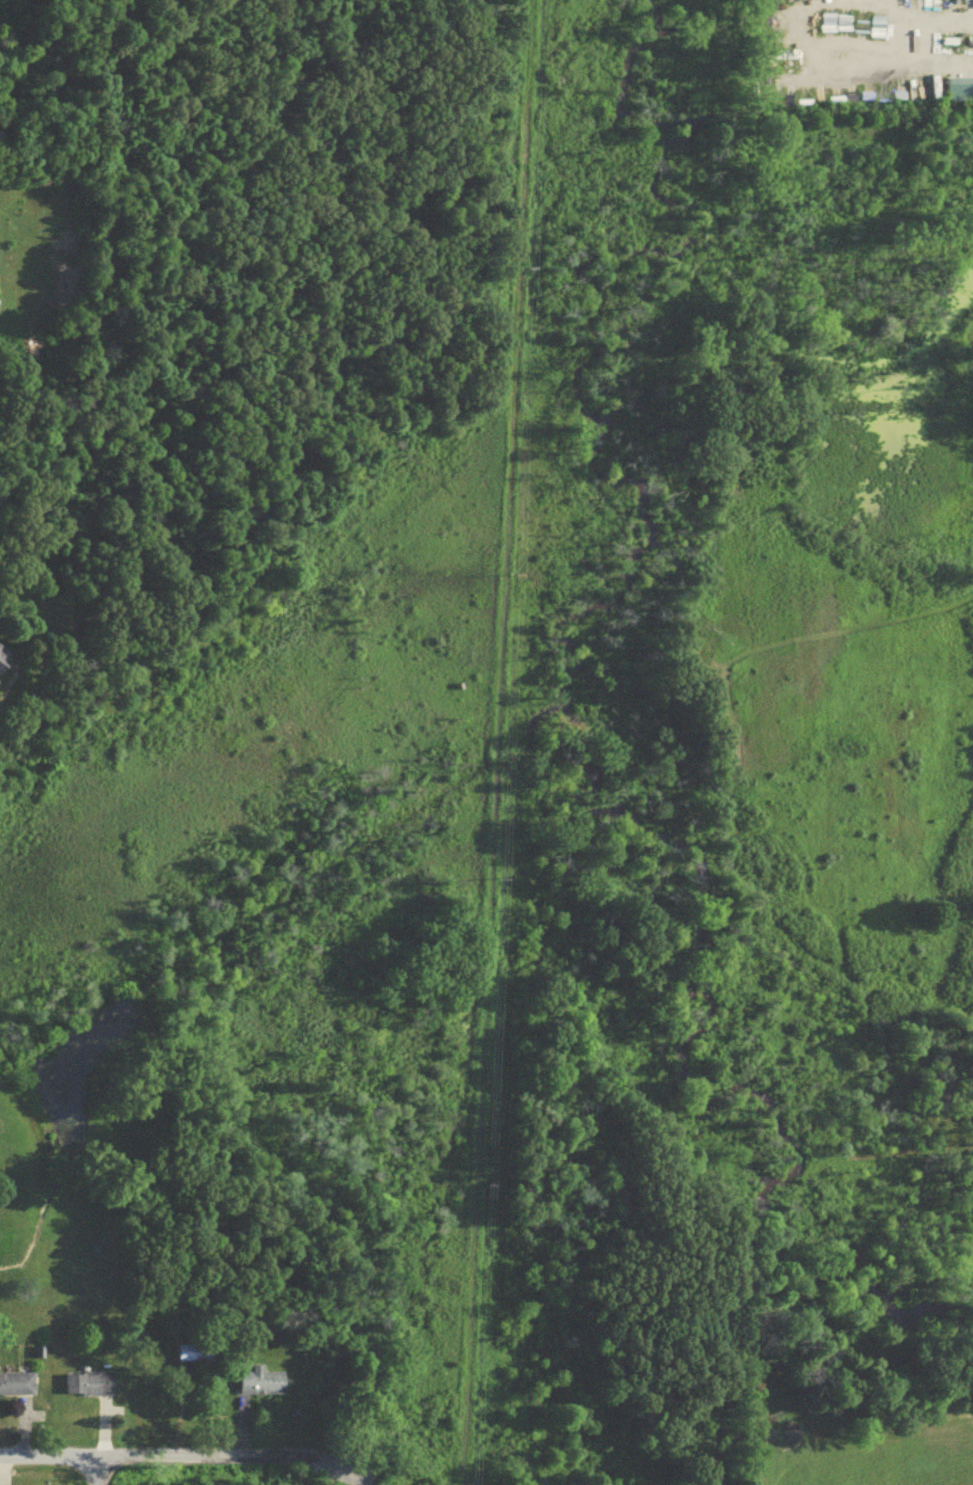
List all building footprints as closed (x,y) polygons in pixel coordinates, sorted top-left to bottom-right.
[(949,88),(949,105),(972,105),(972,88),(949,88)] [(11,664),(0,657),(0,681),(11,664)] [(213,1348),(179,1348),(179,1366),(213,1366),(213,1348)] [(265,1376),(265,1369),(252,1370),(252,1377),(241,1377),(242,1399),(286,1398),(285,1376),(265,1376)] [(65,1377),(65,1400),(114,1400),(114,1377),(65,1377)] [(34,1401),(34,1378),(0,1378),(0,1401),(34,1401)]
